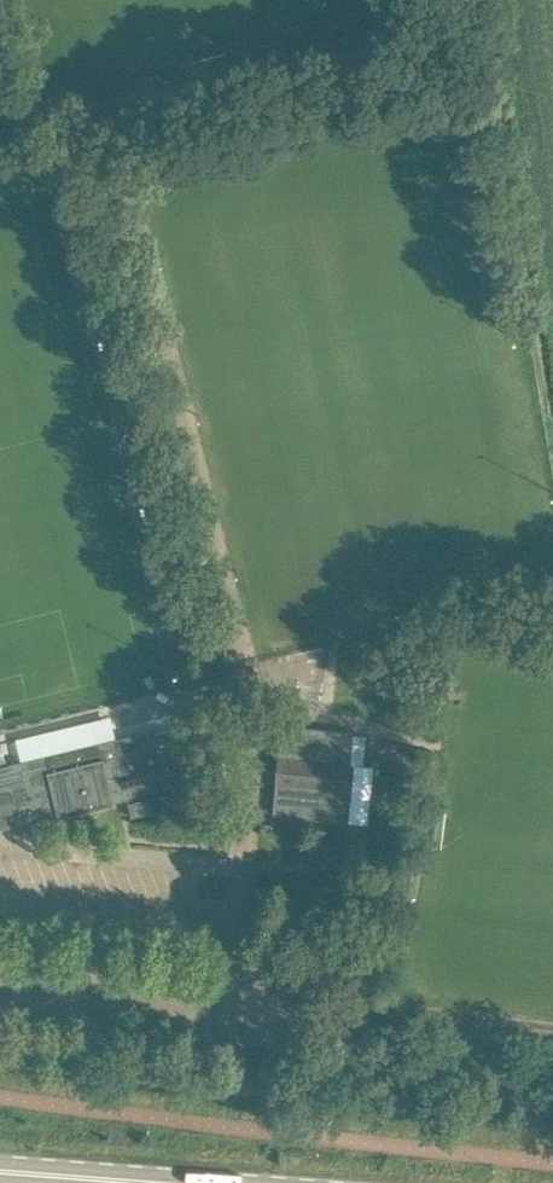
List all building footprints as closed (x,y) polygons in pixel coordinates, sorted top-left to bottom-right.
[(345,821),(347,797),(351,762),(362,762),(364,736),(353,735),(354,731),(282,724),(279,756),(278,755),(275,782),(276,782),(273,814),(345,821)] [(0,765),(0,829),(35,821),(58,815),(58,817),(115,803),(114,802),(130,798),(130,797),(202,779),(192,737),(174,741),(171,729),(156,732),(157,736),(117,745),(115,738),(0,765)] [(131,817),(177,806),(173,792),(128,803),(131,817)]
